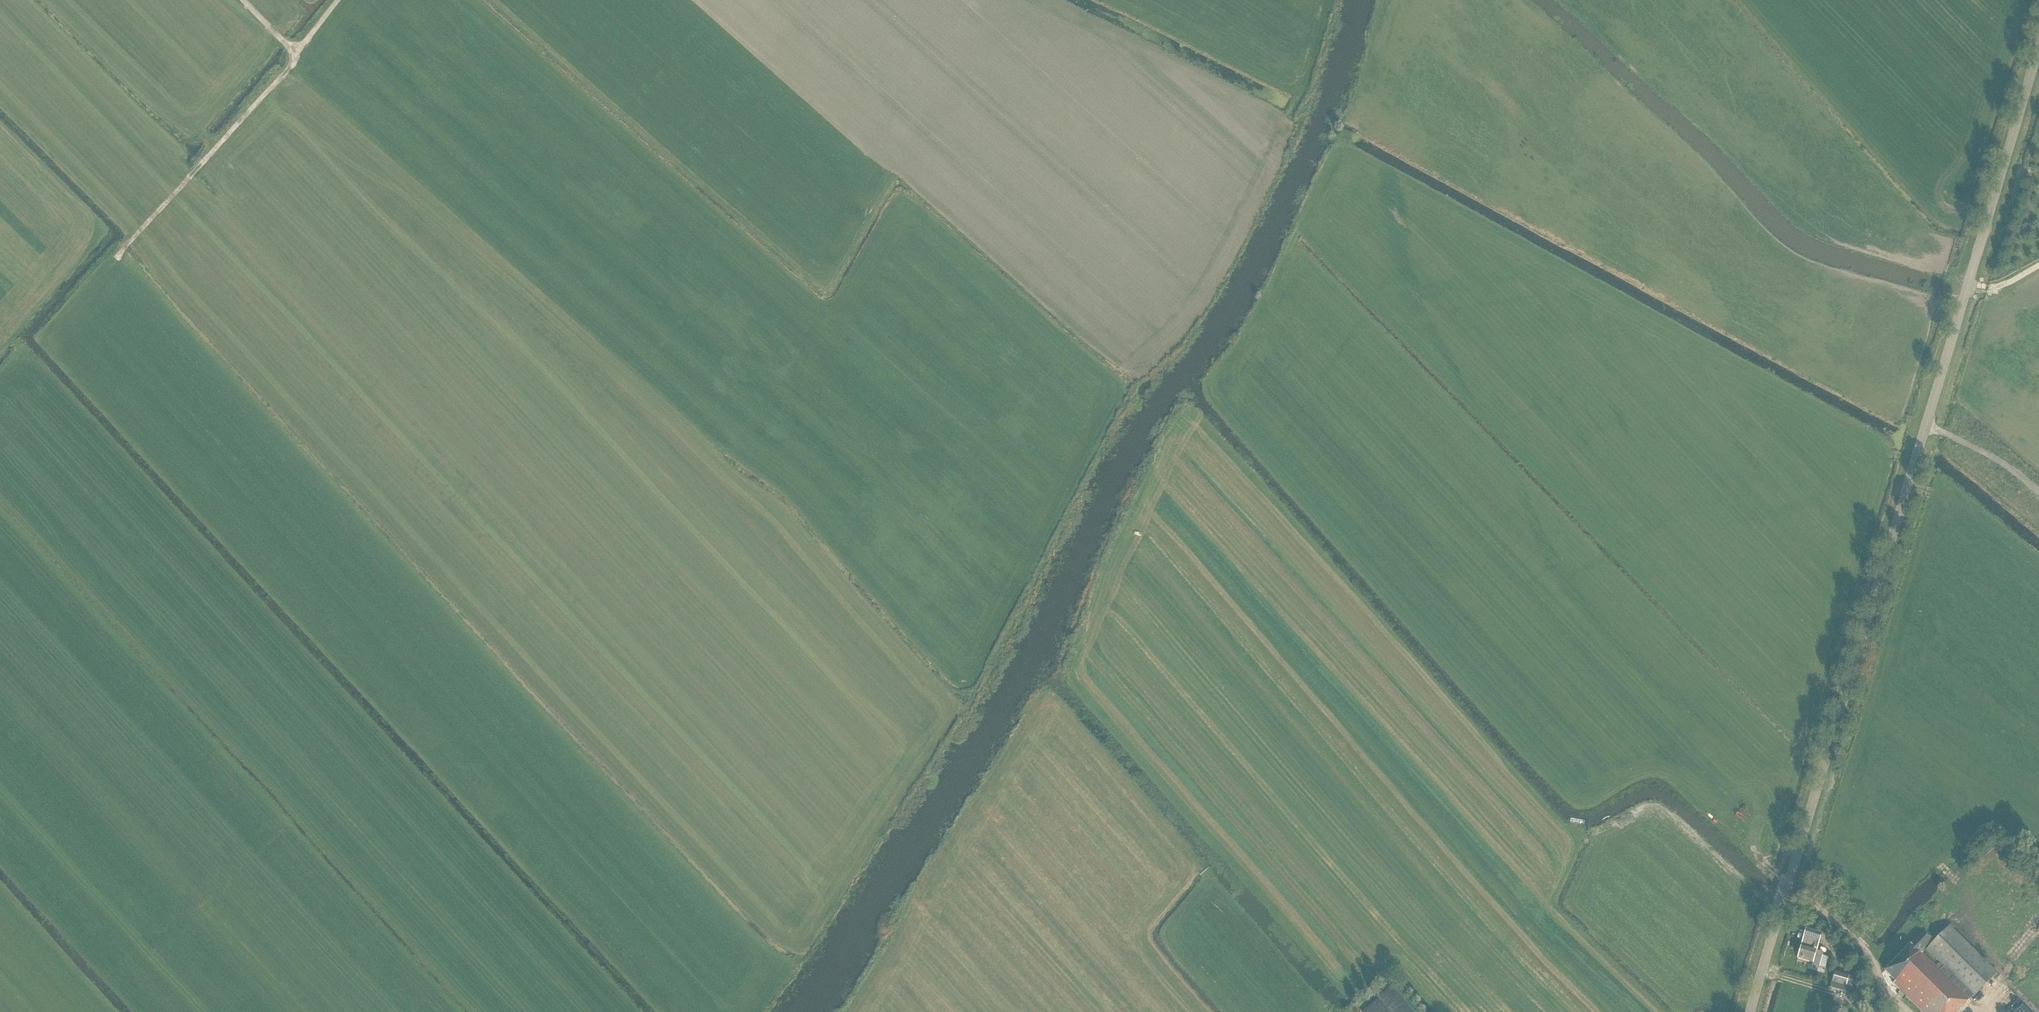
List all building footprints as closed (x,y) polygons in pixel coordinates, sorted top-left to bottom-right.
[(1922,1011),(1956,1011),(1969,999),(1950,981),(1954,977),(1974,997),(1997,973),(1949,926),(1926,949),(1943,967),(1939,971),(1922,954),(1920,955),(1918,953),(1932,938),(1924,930),(1910,945),(1884,971),(1895,981),(1893,983),(1922,1011)] [(1797,958),(1817,964),(1822,950),(1817,948),(1821,935),(1805,931),(1801,946),(1797,958)] [(1845,992),(1847,986),(1846,986),(1849,976),(1834,972),(1831,982),(1839,984),(1837,990),(1845,992)] [(1393,987),(1383,994),(1395,1011),(1411,1011),(1393,987)]
